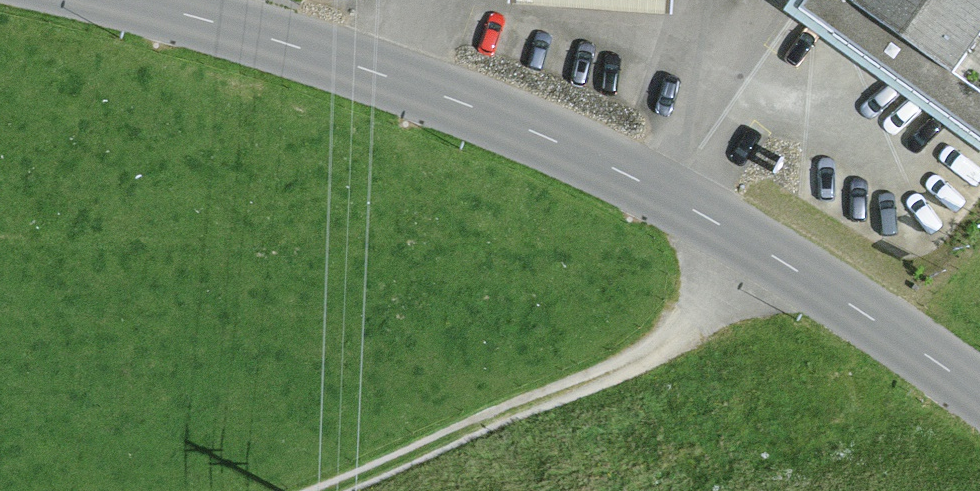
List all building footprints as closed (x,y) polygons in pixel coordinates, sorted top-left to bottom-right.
[(979,98),(979,0),(845,0),(979,98)]
